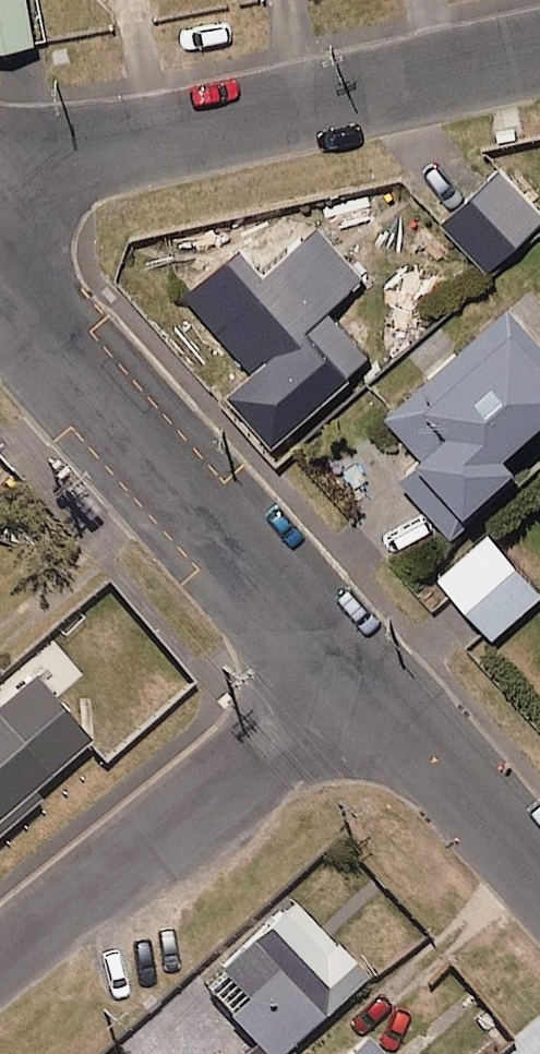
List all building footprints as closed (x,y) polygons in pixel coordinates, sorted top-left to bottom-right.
[(29,0),(0,0),(0,53),(37,46),(29,0)] [(504,171),(445,221),(489,273),(539,229),(539,213),(504,171)] [(364,280),(319,228),(264,276),(241,250),(184,300),(251,378),(230,397),(275,448),(373,362),(329,311),(364,280)] [(509,314),(391,419),(430,463),(405,485),(450,535),(517,475),(505,461),(539,430),(539,349),(509,314)] [(491,536),(441,579),(494,640),(539,600),(539,593),(491,536)] [(42,802),(35,794),(91,746),(36,682),(0,714),(0,838),(42,802)] [(249,1001),(233,1014),(267,1053),(284,1053),(302,1039),(367,983),(302,907),(225,972),(249,1001)] [(368,1041),(354,1053),(380,1053),(368,1041)]
